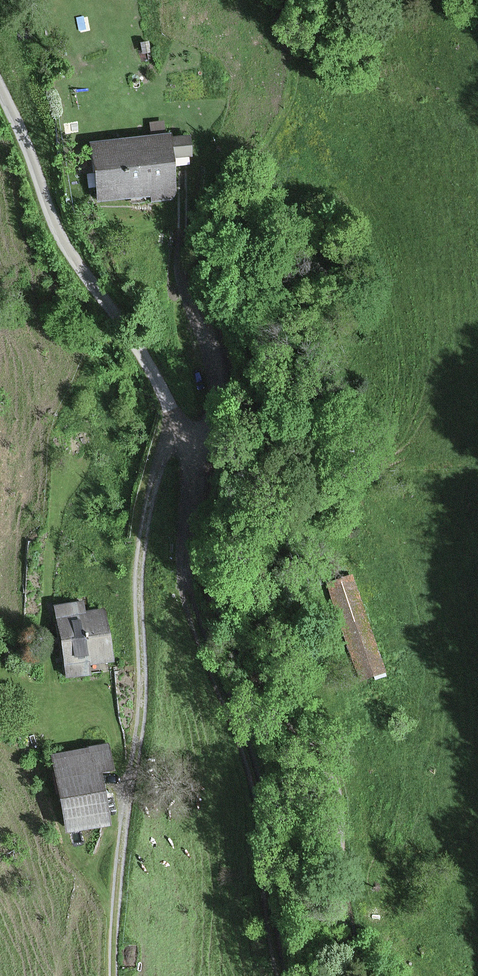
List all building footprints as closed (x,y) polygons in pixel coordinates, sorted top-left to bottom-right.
[(190,136),(92,143),(96,202),(174,196),(171,157),(191,155),(190,136)] [(385,674),(353,578),(326,587),(358,682),(385,674)] [(85,602),(56,607),(68,673),(117,664),(107,610),(87,613),(85,602)] [(107,744),(52,755),(68,831),(108,823),(97,771),(112,768),(107,744)]
